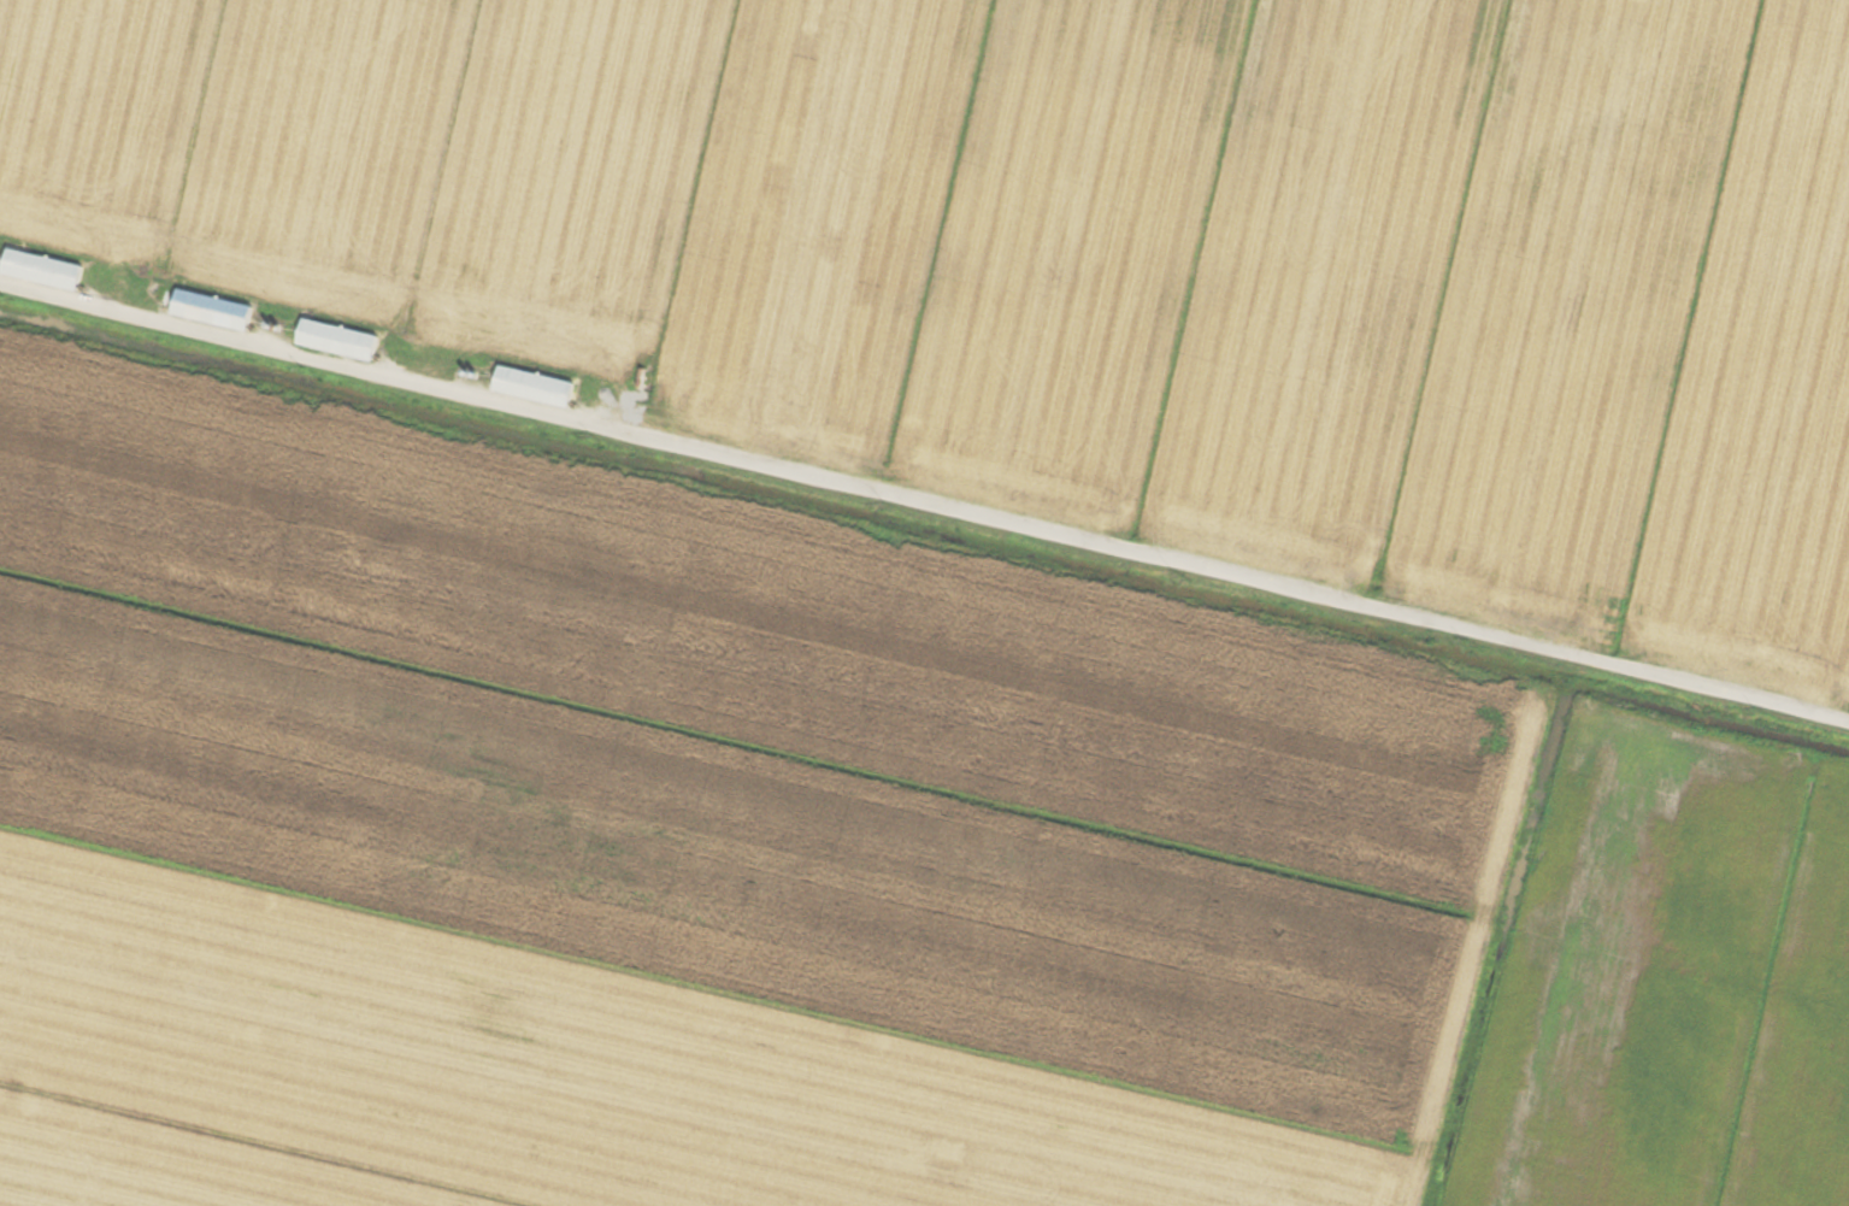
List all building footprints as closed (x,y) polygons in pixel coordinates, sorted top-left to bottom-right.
[(87,266),(11,249),(6,275),(82,292),(87,266)] [(251,332),(257,306),(180,290),(175,316),(251,332)] [(377,361),(382,334),(306,320),(301,347),(377,361)] [(574,408),(579,381),(502,367),(496,393),(574,408)]
